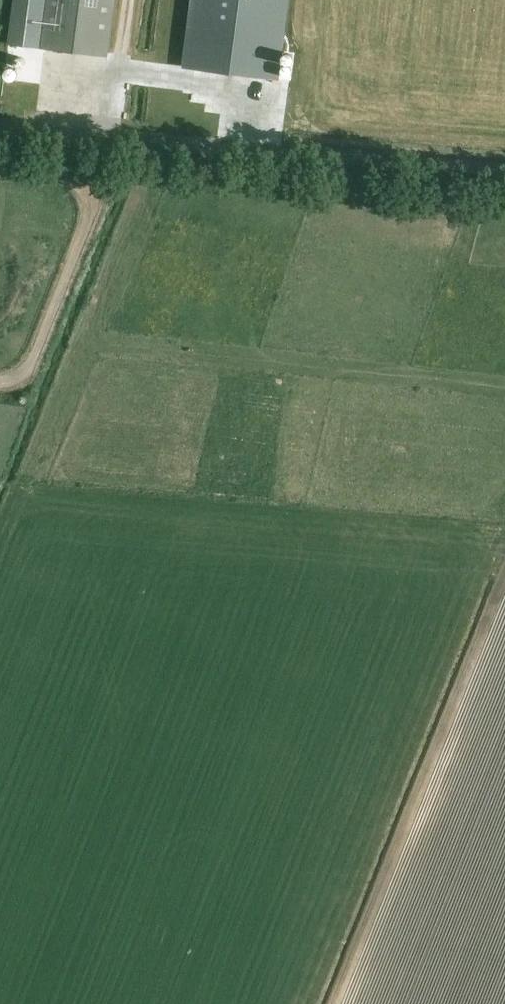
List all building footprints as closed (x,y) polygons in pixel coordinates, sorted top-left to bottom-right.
[(42,47),(48,0),(15,0),(9,43),(42,47)] [(108,56),(115,0),(48,0),(42,47),(108,56)] [(170,66),(261,78),(271,0),(178,0),(170,66)] [(20,76),(35,77),(36,58),(21,56),(20,76)]
